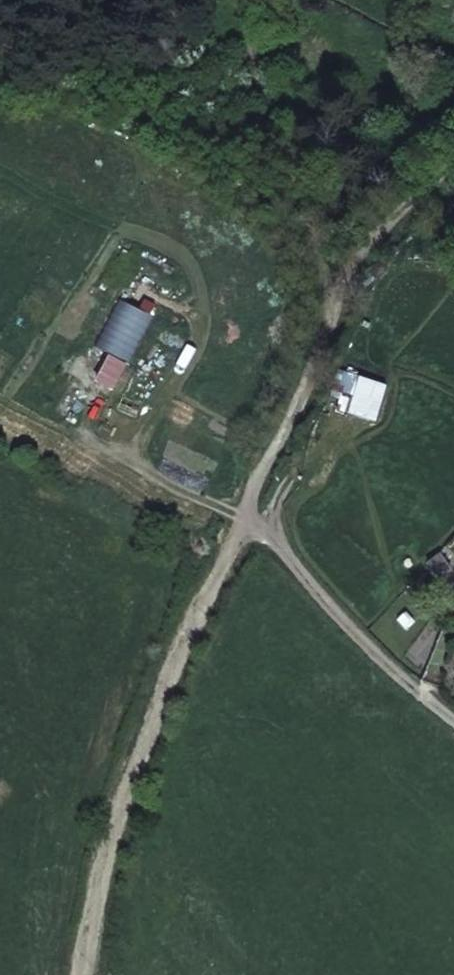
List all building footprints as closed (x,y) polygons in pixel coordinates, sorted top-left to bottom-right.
[(443,569),(450,582),(453,579),(453,563),(443,569)]
